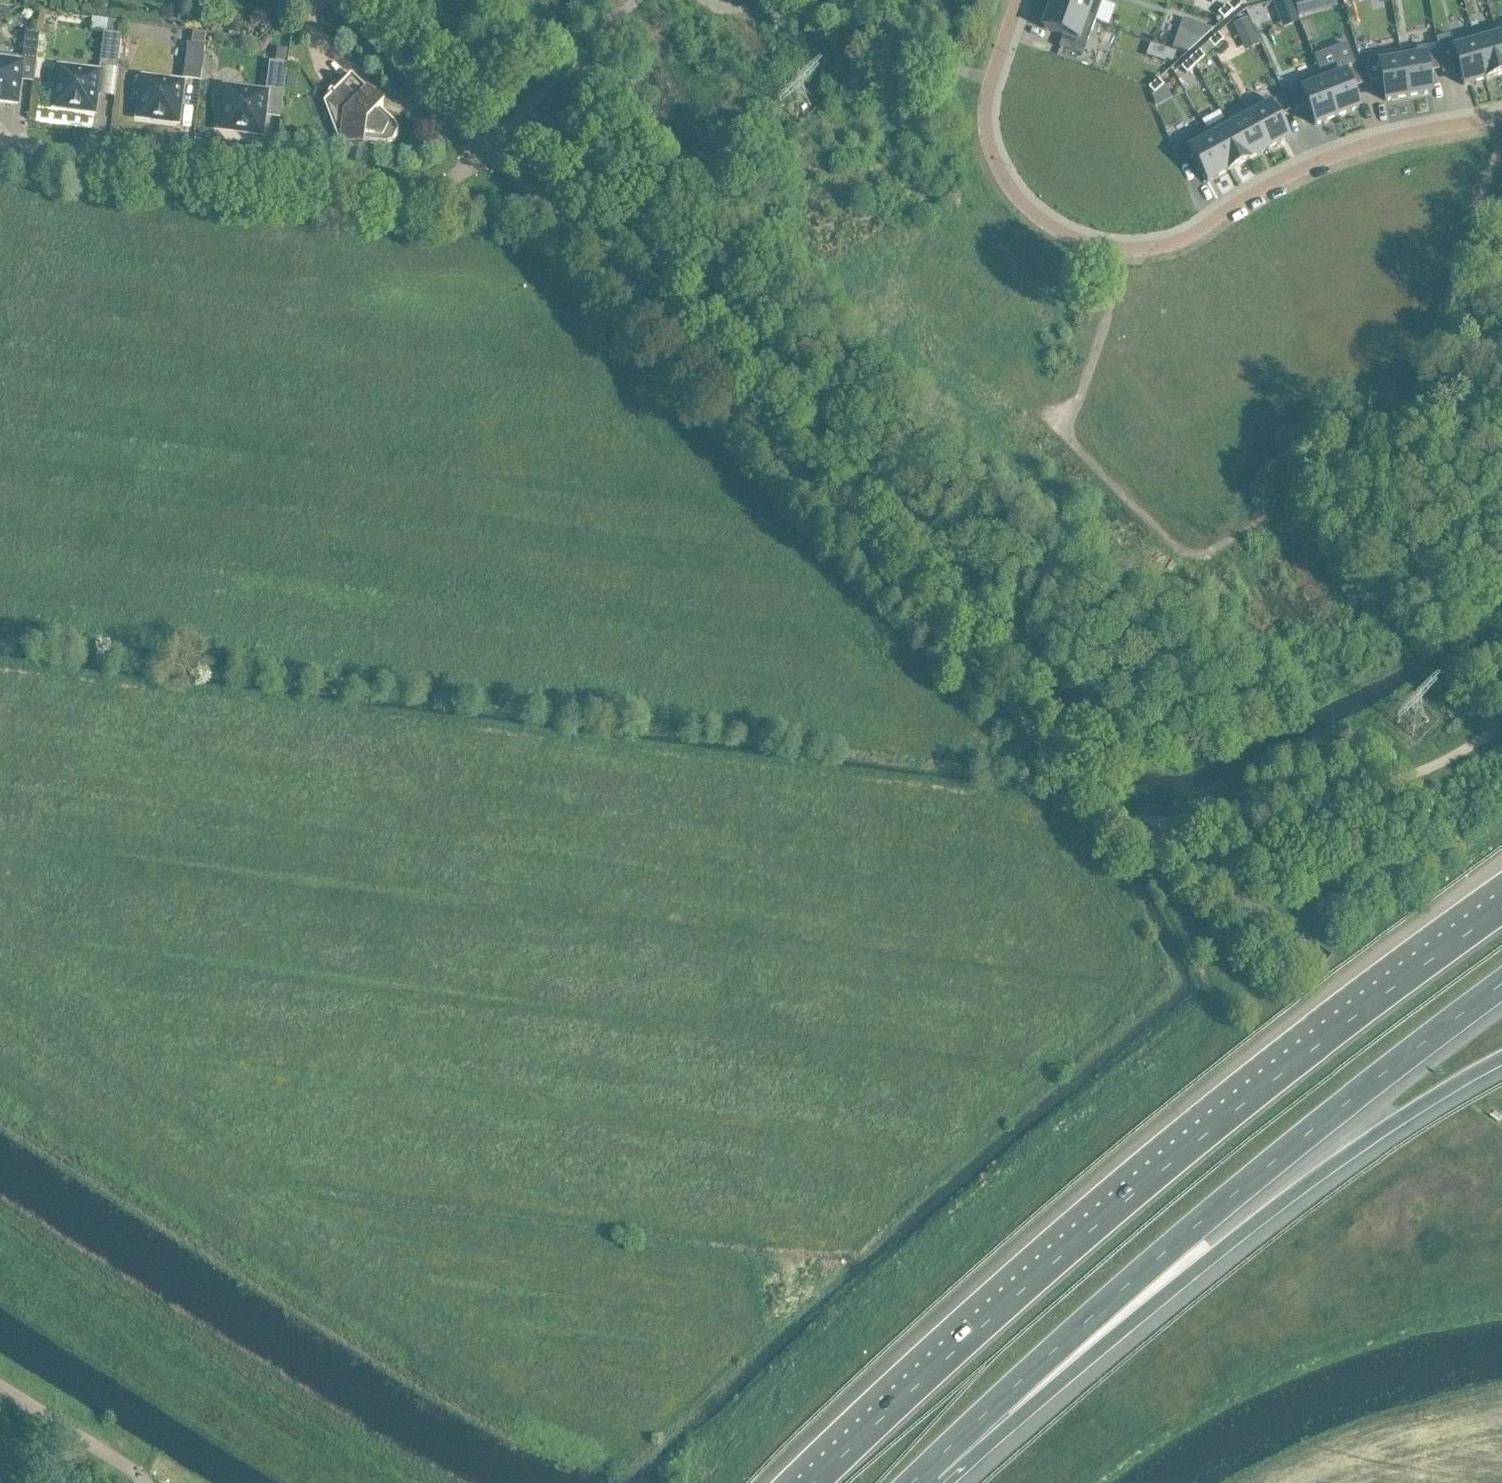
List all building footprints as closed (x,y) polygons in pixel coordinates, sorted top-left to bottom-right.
[(1051,9),(1094,24),(1103,0),(1054,0),(1051,9)] [(1303,16),(1326,10),(1324,0),(1299,0),(1303,16)] [(1273,7),(1282,29),(1298,23),(1289,1),(1273,7)] [(1224,22),(1233,14),(1227,8),(1218,16),(1224,22)] [(1082,58),(1094,24),(1051,9),(1043,31),(1063,38),(1058,50),(1082,58)] [(1238,40),(1252,33),(1246,20),(1232,26),(1238,40)] [(1472,37),(1485,81),(1501,76),(1501,56),(1495,30),(1472,37)] [(39,35),(25,33),(22,61),(36,63),(39,35)] [(117,73),(122,37),(104,35),(99,71),(117,73)] [(200,84),(205,48),(206,36),(193,35),(192,46),(187,46),(183,82),(200,84)] [(1186,56),(1199,44),(1176,36),(1170,51),(1186,56)] [(1223,43),(1218,37),(1209,45),(1214,51),(1223,43)] [(1448,37),(1436,41),(1442,75),(1458,71),(1462,88),(1485,81),(1472,37),(1450,43),(1448,37)] [(1423,49),(1400,54),(1408,99),(1431,95),(1427,74),(1440,72),(1436,47),(1423,49)] [(275,65),(285,67),(286,52),(277,51),(275,65)] [(1175,56),(1168,53),(1164,64),(1172,66),(1175,56)] [(1196,68),(1204,60),(1199,54),(1190,62),(1196,68)] [(1408,99),(1400,54),(1364,60),(1368,84),(1381,82),(1384,103),(1408,99)] [(16,105),(21,65),(0,62),(0,103),(16,105)] [(1187,76),(1196,68),(1190,62),(1181,70),(1187,76)] [(1353,63),(1320,76),(1336,119),(1359,110),(1351,91),(1363,87),(1353,63)] [(284,95),(287,67),(285,67),(275,65),(269,65),(266,92),(284,95)] [(94,115),(99,75),(53,69),(51,87),(57,88),(54,110),(94,115)] [(1336,119),(1320,76),(1286,89),(1295,112),(1307,108),(1314,127),(1336,119)] [(395,126),(380,111),(383,108),(352,77),(324,105),(343,114),(339,145),(320,143),(363,149),(364,144),(384,147),(393,145),(398,134),(395,126)] [(295,80),(287,79),(286,91),(294,92),(295,80)] [(137,80),(134,98),(141,99),(138,120),(177,125),(182,86),(137,80)] [(1154,96),(1163,88),(1158,82),(1149,90),(1154,96)] [(266,96),(220,90),(217,108),(224,109),(221,131),(261,136),(266,96)] [(1244,112),(1249,120),(1250,119),(1268,151),(1288,140),(1266,100),(1244,112)] [(1250,119),(1249,120),(1231,130),(1230,130),(1247,163),(1268,151),(1250,119)] [(1230,130),(1231,130),(1226,122),(1205,133),(1227,174),(1247,163),(1230,130)] [(1227,174),(1205,133),(1184,144),(1207,185),(1227,174)]
